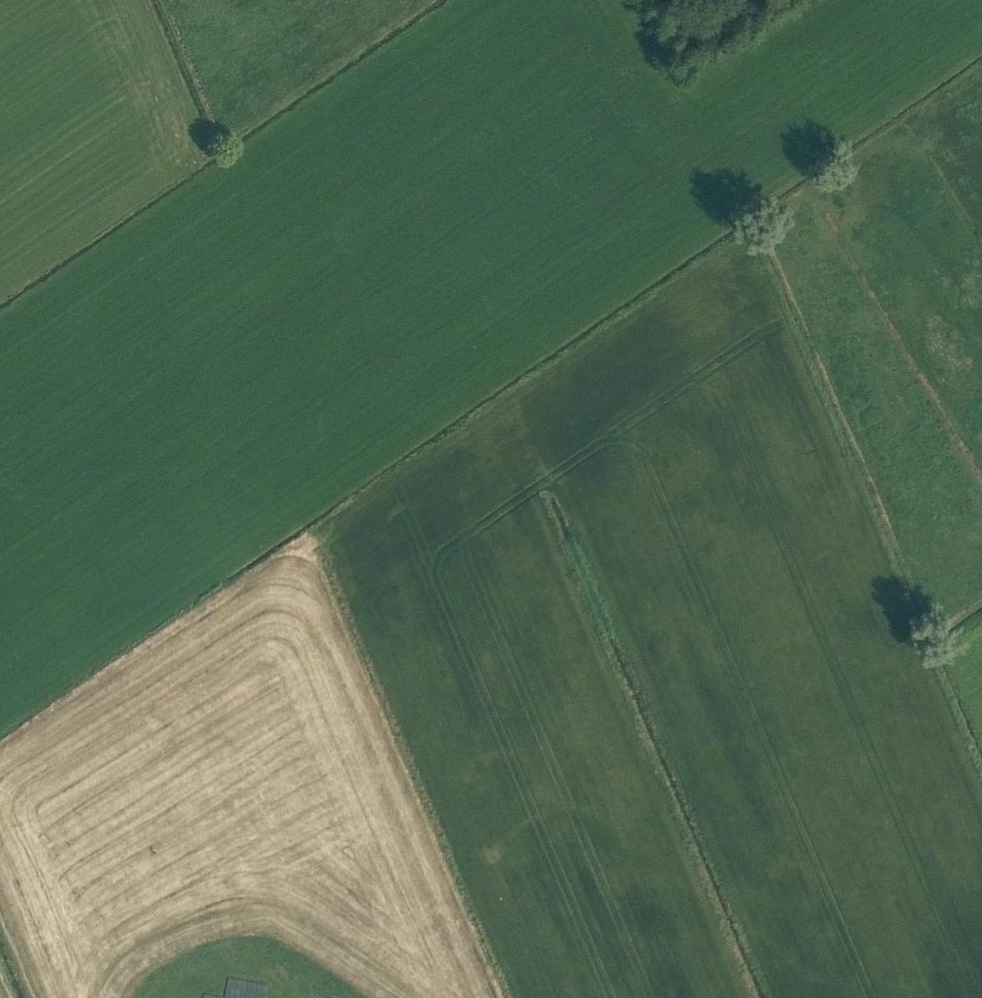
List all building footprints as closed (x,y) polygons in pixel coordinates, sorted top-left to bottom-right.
[(268,984),(228,976),(224,997),(204,993),(203,997),(266,997),(268,984)]
